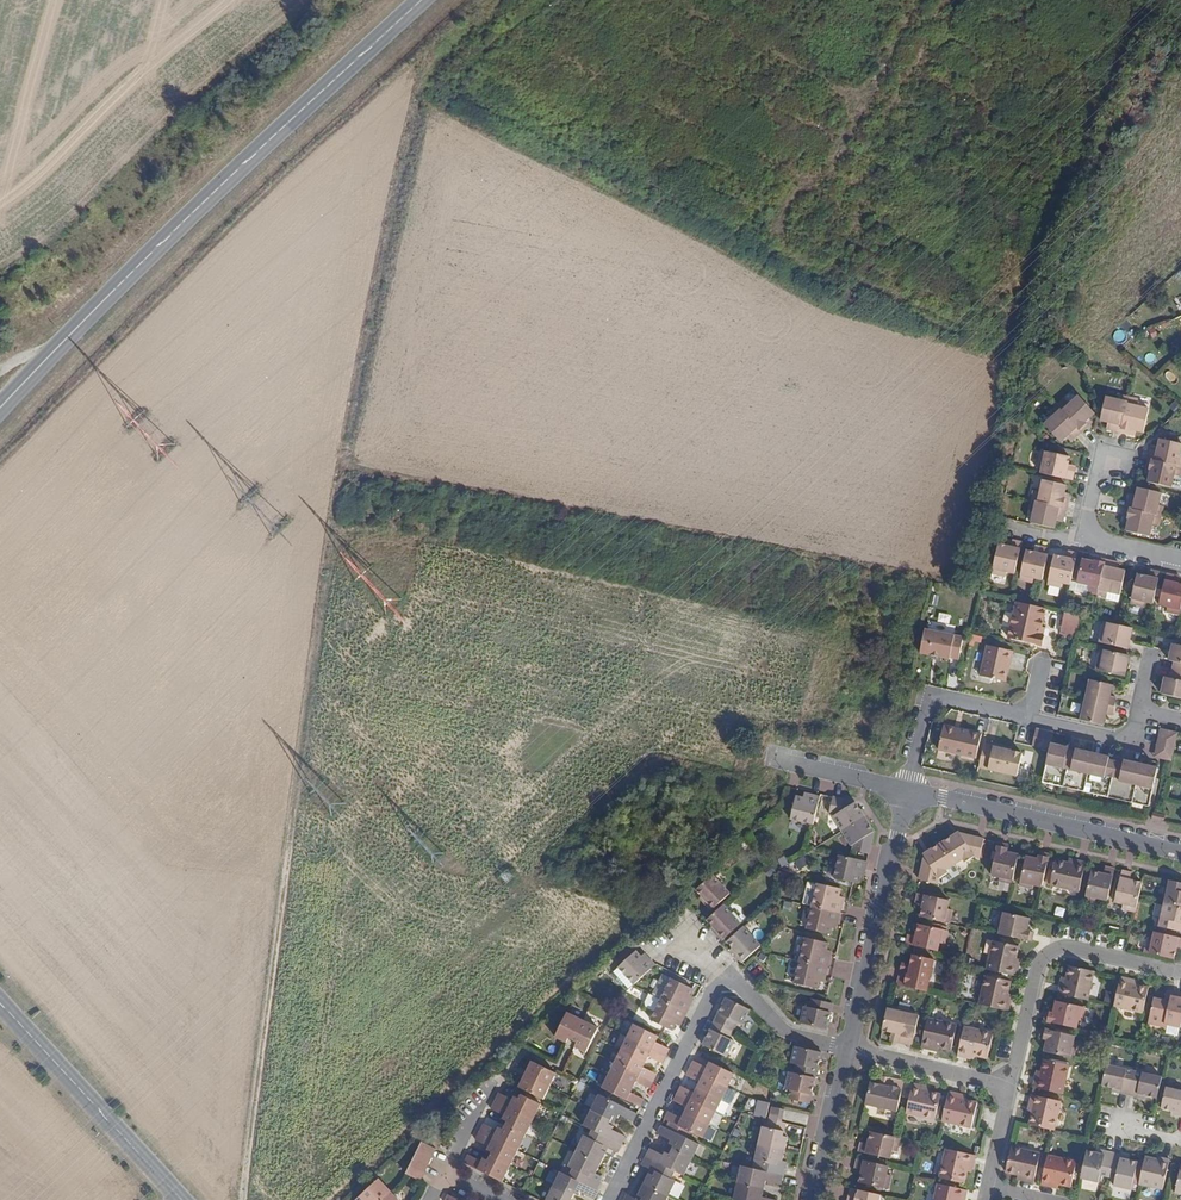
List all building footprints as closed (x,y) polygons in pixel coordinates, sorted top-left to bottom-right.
[(859,273),(852,286),(869,294),(875,281),(859,273)] [(890,308),(857,294),(854,300),(887,315),(890,308)] [(904,314),(908,307),(902,304),(898,311),(904,314)] [(899,321),(902,315),(892,310),(889,317),(899,322),(899,321)] [(1121,432),(1129,398),(1119,395),(1118,400),(1106,397),(1100,421),(1108,422),(1113,424),(1112,430),(1121,432)] [(1064,399),(1057,406),(1081,431),(1088,425),(1085,422),(1089,419),(1095,413),(1078,396),(1069,404),(1064,399)] [(1138,400),(1129,398),(1121,432),(1130,434),(1131,429),(1135,430),(1136,431),(1144,433),(1149,409),(1136,406),(1138,400)] [(1081,431),(1057,406),(1050,412),(1054,416),(1044,424),(1060,442),(1066,437),(1070,433),(1074,438),(1081,431)] [(1149,459),(1180,467),(1180,444),(1160,439),(1158,447),(1157,452),(1151,450),(1149,459)] [(1042,464),(1040,473),(1072,480),(1074,471),(1068,469),(1070,457),(1041,451),(1038,463),(1042,464)] [(1149,459),(1147,468),(1151,469),(1150,475),(1148,482),(1171,488),(1174,475),(1180,477),(1180,475),(1180,467),(1149,459)] [(1031,500),(1066,508),(1068,499),(1063,498),(1065,493),(1066,485),(1043,480),(1040,492),(1034,490),(1031,500)] [(1127,508),(1161,516),(1164,506),(1159,505),(1162,493),(1138,487),(1137,495),(1136,500),(1129,499),(1127,508)] [(1064,517),(1066,508),(1031,500),(1029,510),(1034,511),(1031,523),(1054,528),(1056,521),(1057,516),(1064,517)] [(1159,525),(1161,516),(1127,508),(1125,517),(1130,518),(1128,523),(1127,531),(1150,536),(1153,524),(1159,525)] [(1006,571),(1015,573),(1022,542),(1012,540),(1011,547),(1006,546),(998,544),(992,573),(1005,576),(1006,571)] [(1034,578),(1042,580),(1050,549),(1040,547),(1038,554),(1034,553),(1026,551),(1020,580),(1033,583),(1034,578)] [(1062,583),(1070,584),(1077,554),(1068,552),(1066,558),(1062,557),(1054,556),(1048,584),(1061,588),(1062,583)] [(1088,592),(1097,594),(1105,560),(1096,558),(1095,562),(1090,561),(1082,559),(1077,582),(1089,585),(1088,592)] [(1105,560),(1097,594),(1107,596),(1106,599),(1118,602),(1120,594),(1125,571),(1118,569),(1112,568),(1114,562),(1105,560)] [(1153,604),(1160,573),(1151,570),(1149,578),(1145,576),(1137,575),(1131,603),(1144,606),(1145,602),(1153,604)] [(1180,615),(1180,609),(1180,585),(1179,584),(1174,583),(1176,576),(1166,574),(1159,605),(1167,607),(1166,611),(1180,615)] [(1039,634),(1041,626),(1045,608),(1016,602),(1008,638),(1041,646),(1043,635),(1042,635),(1039,634)] [(1080,616),(1065,613),(1062,628),(1077,631),(1080,616)] [(1128,649),(1133,628),(1119,625),(1103,622),(1099,643),(1128,649)] [(1062,628),(1060,633),(1076,636),(1077,631),(1062,628)] [(925,629),(920,652),(950,659),(950,657),(959,659),(964,637),(925,629)] [(1180,672),(1180,646),(1173,644),(1169,660),(1174,662),(1172,670),(1180,672)] [(1009,663),(1010,664),(1013,651),(987,645),(980,676),(1005,682),(1009,663)] [(1125,676),(1129,656),(1100,649),(1095,670),(1125,676)] [(1172,670),(1170,678),(1165,677),(1161,694),(1180,698),(1180,672),(1172,670)] [(1090,680),(1086,700),(1115,707),(1117,698),(1110,697),(1113,685),(1090,680)] [(1115,707),(1086,700),(1081,720),(1103,726),(1106,714),(1113,715),(1115,707)] [(982,733),(944,724),(938,748),(976,757),(982,733)] [(1041,748),(1045,730),(1036,728),(1032,746),(1041,748)] [(1161,759),(1171,761),(1173,753),(1178,733),(1161,729),(1157,743),(1156,746),(1164,748),(1161,759)] [(1051,745),(1054,732),(1045,730),(1041,748),(1050,750),(1051,745)] [(993,745),(984,743),(978,766),(1016,776),(1022,753),(1010,750),(1011,748),(993,743),(993,745)] [(1064,748),(1051,745),(1050,750),(1042,782),(1148,806),(1156,773),(1158,773),(1158,768),(1156,767),(1155,769),(1143,766),(1142,765),(1139,764),(1138,766),(1126,763),(1126,761),(1124,760),(1119,778),(1105,775),(1109,757),(1107,757),(1106,760),(1093,756),(1093,754),(1091,753),(1089,755),(1076,752),(1077,749),(1074,749),(1071,767),(1064,766),(1069,747),(1065,746),(1064,748)] [(1154,757),(1161,759),(1164,748),(1156,746),(1154,757)] [(1071,767),(1074,749),(1069,747),(1064,766),(1071,767)] [(1119,778),(1124,760),(1109,757),(1105,775),(1119,778)] [(791,820),(813,825),(820,797),(810,795),(809,799),(803,798),(796,797),(791,820)] [(864,817),(855,802),(833,797),(829,814),(834,815),(834,817),(843,831),(864,817)] [(1165,815),(1153,813),(1152,820),(1163,822),(1165,815)] [(852,850),(869,854),(873,834),(874,832),(864,817),(843,831),(842,831),(851,845),(854,845),(852,850)] [(978,857),(983,838),(960,833),(959,832),(958,832),(954,835),(941,843),(954,864),(962,858),(964,862),(973,856),(978,857)] [(954,864),(941,843),(929,851),(925,854),(923,854),(925,856),(919,880),(921,880),(937,884),(938,879),(947,873),(946,869),(954,864)] [(998,880),(1012,884),(1019,854),(1011,853),(1005,852),(1007,845),(999,843),(990,875),(999,877),(998,880)] [(1033,858),(1026,856),(1019,885),(1032,889),(1033,885),(1042,887),(1048,859),(1049,854),(1040,852),(1038,859),(1033,858)] [(860,871),(865,872),(867,862),(840,855),(834,878),(853,882),(857,884),(859,876),(860,871)] [(1068,863),(1056,861),(1050,884),(1079,891),(1084,869),(1086,863),(1076,860),(1076,864),(1068,862),(1068,863)] [(1099,873),(1091,871),(1085,900),(1098,904),(1100,898),(1108,900),(1115,869),(1105,867),(1103,874),(1099,873)] [(708,870),(692,885),(697,891),(701,894),(698,896),(707,906),(725,889),(708,870)] [(1139,898),(1142,883),(1135,881),(1129,879),(1131,873),(1121,871),(1114,901),(1123,903),(1123,908),(1136,912),(1139,898)] [(1169,880),(1164,903),(1180,907),(1180,883),(1169,880)] [(817,886),(812,906),(840,912),(842,903),(837,902),(838,896),(840,888),(817,883),(817,886)] [(812,906),(817,886),(807,884),(803,904),(812,906)] [(918,893),(916,903),(922,905),(922,909),(920,916),(948,923),(951,910),(947,908),(948,900),(918,893)] [(1164,903),(1158,926),(1180,931),(1180,907),(1164,903)] [(740,923),(723,905),(707,920),(712,926),(716,929),(713,932),(722,941),(740,923)] [(840,912),(812,906),(807,929),(830,935),(831,928),(833,921),(837,922),(840,912)] [(1001,926),(998,934),(1020,939),(1031,941),(1033,932),(1026,930),(1028,925),(1029,918),(1000,912),(997,925),(1001,926)] [(906,944),(915,946),(937,951),(939,943),(944,943),(947,931),(918,924),(917,931),(915,936),(909,935),(906,944)] [(760,946),(743,927),(727,942),(732,947),(735,951),(733,954),(742,963),(760,946)] [(1174,959),(1176,948),(1180,949),(1180,938),(1155,932),(1153,941),(1148,940),(1145,952),(1174,959)] [(804,938),(799,960),(828,967),(830,958),(825,957),(826,951),(827,943),(804,938)] [(987,969),(1012,975),(1016,976),(1018,968),(1015,966),(1017,959),(1016,958),(1018,947),(993,941),(987,969)] [(634,984),(655,965),(648,958),(645,961),(641,957),(635,951),(618,967),(634,984)] [(900,969),(897,985),(926,991),(933,960),(913,956),(911,964),(911,965),(907,964),(906,970),(900,969)] [(828,967),(799,960),(794,983),(817,989),(819,982),(820,975),(825,977),(828,967)] [(1087,1000),(1093,971),(1070,966),(1067,978),(1065,977),(1063,985),(1061,985),(1058,994),(1087,1000)] [(979,1004),(1008,1011),(1010,1003),(1007,1002),(1009,993),(1008,993),(1010,982),(985,976),(979,1004)] [(1120,977),(1114,1006),(1143,1013),(1146,997),(1149,988),(1136,985),(1137,983),(1129,982),(1129,979),(1120,977)] [(671,978),(661,999),(686,1012),(690,1003),(686,1001),(689,996),(692,988),(671,978)] [(1148,1024),(1166,1028),(1167,1024),(1180,1027),(1180,1022),(1180,994),(1171,992),(1169,1001),(1164,1000),(1154,998),(1148,1024)] [(655,1011),(650,1020),(671,1031),(675,1024),(678,1018),(682,1020),(686,1012),(661,999),(654,995),(650,1004),(649,1006),(648,1008),(655,1011)] [(742,1025),(750,1010),(726,997),(721,1007),(714,1021),(733,1030),(736,1023),(742,1025)] [(826,1029),(832,1003),(826,1002),(811,999),(809,1007),(804,1006),(800,1023),(826,1029)] [(1046,1012),(1044,1021),(1075,1028),(1077,1020),(1082,1020),(1084,1007),(1057,1001),(1056,1001),(1054,1008),(1053,1013),(1046,1012)] [(887,1009),(882,1030),(884,1030),(891,1032),(893,1032),(892,1035),(897,1036),(895,1042),(897,1042),(912,1045),(919,1016),(887,1009)] [(568,1039),(573,1041),(583,1020),(567,1012),(555,1037),(561,1040),(566,1043),(568,1039)] [(928,1019),(921,1047),(930,1049),(930,1046),(938,1049),(939,1047),(950,1049),(956,1026),(928,1019)] [(583,1020),(573,1041),(577,1042),(575,1047),(581,1050),(586,1052),(598,1027),(583,1020)] [(729,1038),(733,1030),(714,1021),(709,1031),(702,1045),(726,1056),(734,1041),(729,1038)] [(670,1049),(667,1047),(656,1042),(657,1040),(654,1039),(655,1035),(634,1024),(628,1037),(666,1056),(668,1052),(670,1049)] [(975,1055),(987,1058),(992,1033),(964,1027),(958,1051),(957,1056),(966,1058),(967,1055),(975,1057),(975,1055)] [(1046,1052),(1073,1058),(1075,1045),(1071,1044),(1072,1035),(1042,1028),(1040,1038),(1047,1040),(1046,1044),(1044,1052),(1046,1052)] [(664,1059),(666,1056),(628,1037),(621,1050),(643,1060),(645,1057),(647,1058),(648,1056),(660,1062),(662,1063),(664,1059)] [(820,1052),(794,1046),(791,1064),(796,1065),(794,1073),(815,1078),(820,1052)] [(640,1064),(643,1060),(621,1050),(615,1062),(653,1081),(655,1077),(657,1074),(654,1073),(643,1067),(644,1066),(640,1064)] [(1068,1065),(1044,1059),(1042,1071),(1040,1071),(1038,1080),(1035,1079),(1034,1087),(1062,1094),(1068,1065)] [(529,1072),(527,1075),(550,1086),(556,1074),(531,1061),(529,1065),(526,1071),(529,1072)] [(690,1068),(728,1087),(734,1074),(713,1063),(711,1067),(708,1065),(707,1067),(696,1062),(694,1061),(692,1064),(690,1068)] [(653,1081),(615,1062),(609,1075),(630,1085),(632,1082),(635,1084),(636,1082),(647,1087),(650,1089),(652,1084),(653,1081)] [(1106,1066),(1102,1085),(1112,1088),(1121,1090),(1120,1093),(1129,1095),(1134,1071),(1107,1065),(1106,1066)] [(721,1099),(728,1087),(690,1068),(688,1072),(686,1076),(689,1077),(700,1082),(698,1084),(702,1086),(700,1089),(721,1099)] [(1157,1099),(1160,1086),(1162,1078),(1134,1071),(1129,1095),(1136,1097),(1138,1093),(1146,1096),(1157,1099)] [(788,1099),(809,1104),(815,1078),(794,1073),(789,1072),(785,1089),(790,1090),(788,1099)] [(550,1086),(527,1075),(526,1078),(523,1077),(521,1082),(518,1087),(543,1099),(550,1086)] [(602,1088),(641,1107),(643,1103),(644,1100),(642,1098),(631,1093),(632,1091),(628,1089),(630,1085),(609,1075),(602,1088)] [(896,1112),(904,1082),(889,1078),(886,1083),(881,1082),(881,1085),(879,1085),(872,1083),(870,1083),(865,1104),(896,1112)] [(921,1085),(913,1084),(906,1113),(934,1119),(940,1095),(929,1092),(929,1090),(921,1088),(921,1085)] [(698,1092),(695,1091),(694,1093),(684,1087),(681,1086),(679,1090),(677,1093),(715,1112),(721,1099),(700,1089),(698,1092)] [(1180,1116),(1180,1091),(1160,1086),(1157,1099),(1162,1100),(1161,1108),(1171,1110),(1180,1112),(1179,1116),(1180,1116)] [(970,1127),(976,1103),(965,1100),(965,1098),(957,1097),(957,1094),(949,1092),(948,1096),(943,1121),(970,1127)] [(495,1101),(532,1119),(540,1103),(521,1094),(519,1098),(514,1096),(511,1099),(502,1094),(499,1093),(496,1098),(495,1101)] [(687,1107),(686,1109),(689,1111),(688,1114),(709,1125),(715,1112),(677,1093),(675,1097),(674,1101),(676,1102),(687,1107)] [(599,1094),(591,1110),(611,1120),(613,1116),(618,1118),(619,1115),(631,1120),(633,1122),(636,1117),(637,1113),(599,1094)] [(1030,1125),(1053,1130),(1060,1101),(1032,1094),(1029,1104),(1032,1105),(1030,1112),(1032,1112),(1030,1125)] [(506,1121),(505,1125),(525,1135),(532,1119),(495,1101),(493,1104),(491,1109),(494,1110),(504,1115),(502,1118),(506,1121)] [(756,1101),(752,1117),(766,1120),(770,1104),(756,1101)] [(771,1107),(769,1119),(781,1122),(783,1110),(771,1107)] [(608,1137),(622,1145),(624,1140),(626,1136),(623,1135),(612,1129),(613,1127),(609,1124),(611,1120),(591,1110),(584,1125),(592,1130),(608,1137)] [(686,1118),(682,1117),(681,1118),(671,1113),(668,1111),(666,1116),(665,1119),(702,1138),(709,1125),(688,1114),(686,1118)] [(781,1122),(769,1119),(767,1127),(762,1127),(758,1143),(785,1149),(787,1137),(782,1136),(783,1131),(785,1123),(781,1122)] [(480,1132),(517,1150),(525,1135),(505,1125),(503,1129),(498,1127),(497,1130),(486,1125),(484,1124),(482,1127),(480,1132)] [(671,1150),(691,1160),(699,1145),(661,1126),(660,1129),(657,1133),(660,1135),(670,1139),(669,1143),(673,1145),(671,1150)] [(584,1136),(576,1151),(601,1163),(606,1152),(602,1149),(608,1137),(592,1130),(588,1137),(584,1136)] [(899,1138),(871,1131),(869,1138),(868,1144),(861,1143),(859,1152),(890,1158),(892,1151),(896,1152),(899,1138)] [(509,1166),(517,1150),(480,1132),(478,1136),(476,1140),(478,1141),(488,1146),(487,1149),(491,1152),(490,1156),(509,1166)] [(602,1149),(606,1152),(608,1149),(615,1151),(618,1153),(620,1148),(622,1145),(608,1137),(602,1149)] [(418,1150),(432,1157),(436,1149),(422,1142),(418,1150)] [(758,1143),(753,1168),(782,1175),(784,1167),(776,1165),(777,1160),(782,1161),(785,1149),(758,1143)] [(1040,1154),(1011,1147),(1006,1172),(1018,1174),(1017,1176),(1025,1178),(1024,1181),(1033,1182),(1040,1154)] [(683,1175),(691,1160),(671,1150),(670,1154),(665,1152),(663,1155),(653,1150),(650,1148),(649,1151),(646,1157),(659,1163),(674,1171),(683,1175)] [(939,1177),(964,1183),(967,1171),(968,1171),(969,1164),(973,1165),(975,1155),(945,1148),(939,1177)] [(414,1158),(428,1165),(432,1157),(418,1150),(414,1158)] [(1095,1152),(1087,1150),(1081,1178),(1097,1182),(1100,1175),(1108,1177),(1113,1152),(1102,1150),(1102,1153),(1095,1152)] [(569,1176),(585,1184),(591,1172),(595,1174),(601,1163),(576,1151),(569,1166),(573,1169),(569,1176)] [(1113,1152),(1108,1177),(1115,1178),(1113,1186),(1132,1190),(1138,1162),(1129,1160),(1122,1159),(1124,1155),(1113,1152)] [(502,1181),(509,1166),(490,1156),(488,1159),(484,1158),(482,1160),(471,1156),(468,1155),(467,1157),(464,1163),(502,1181)] [(1059,1184),(1070,1186),(1076,1162),(1048,1156),(1041,1184),(1050,1186),(1050,1184),(1058,1186),(1059,1184)] [(653,1175),(659,1163),(646,1157),(644,1161),(642,1165),(644,1166),(650,1169),(649,1172),(653,1175)] [(1145,1158),(1139,1183),(1163,1189),(1169,1159),(1159,1157),(1159,1161),(1145,1158)] [(410,1165),(424,1173),(428,1165),(414,1158),(410,1165)] [(861,1175),(859,1183),(887,1189),(890,1176),(886,1174),(888,1166),(857,1159),(855,1169),(861,1171),(861,1175)] [(674,1171),(659,1163),(653,1175),(649,1172),(643,1184),(668,1196),(675,1180),(671,1178),(674,1171)] [(420,1181),(424,1173),(410,1165),(406,1174),(420,1181)] [(573,1169),(569,1166),(565,1174),(569,1176),(573,1169)] [(741,1166),(737,1183),(759,1188),(760,1184),(766,1185),(766,1181),(780,1184),(782,1175),(753,1168),(741,1166)] [(560,1172),(552,1187),(573,1197),(575,1193),(580,1195),(581,1192),(592,1198),(595,1199),(597,1195),(599,1191),(585,1184),(569,1176),(565,1174),(560,1172)] [(601,1186),(603,1183),(599,1181),(601,1177),(596,1173),(595,1174),(591,1172),(585,1184),(599,1191),(601,1186)] [(355,1199),(381,1199),(391,1191),(379,1178),(355,1199)] [(737,1183),(734,1199),(735,1199),(774,1199),(762,1196),(762,1193),(758,1192),(759,1188),(737,1183)] [(962,1198),(965,1199),(967,1190),(963,1189),(938,1183),(934,1199),(961,1199),(962,1198)] [(643,1184),(637,1195),(642,1197),(641,1199),(666,1199),(668,1196),(643,1184)] [(552,1187),(546,1199),(572,1199),(573,1197),(552,1187)] [(880,1195),(858,1189),(851,1188),(848,1199),(879,1199),(880,1195)] [(381,1199),(399,1199),(391,1191),(381,1199)]
